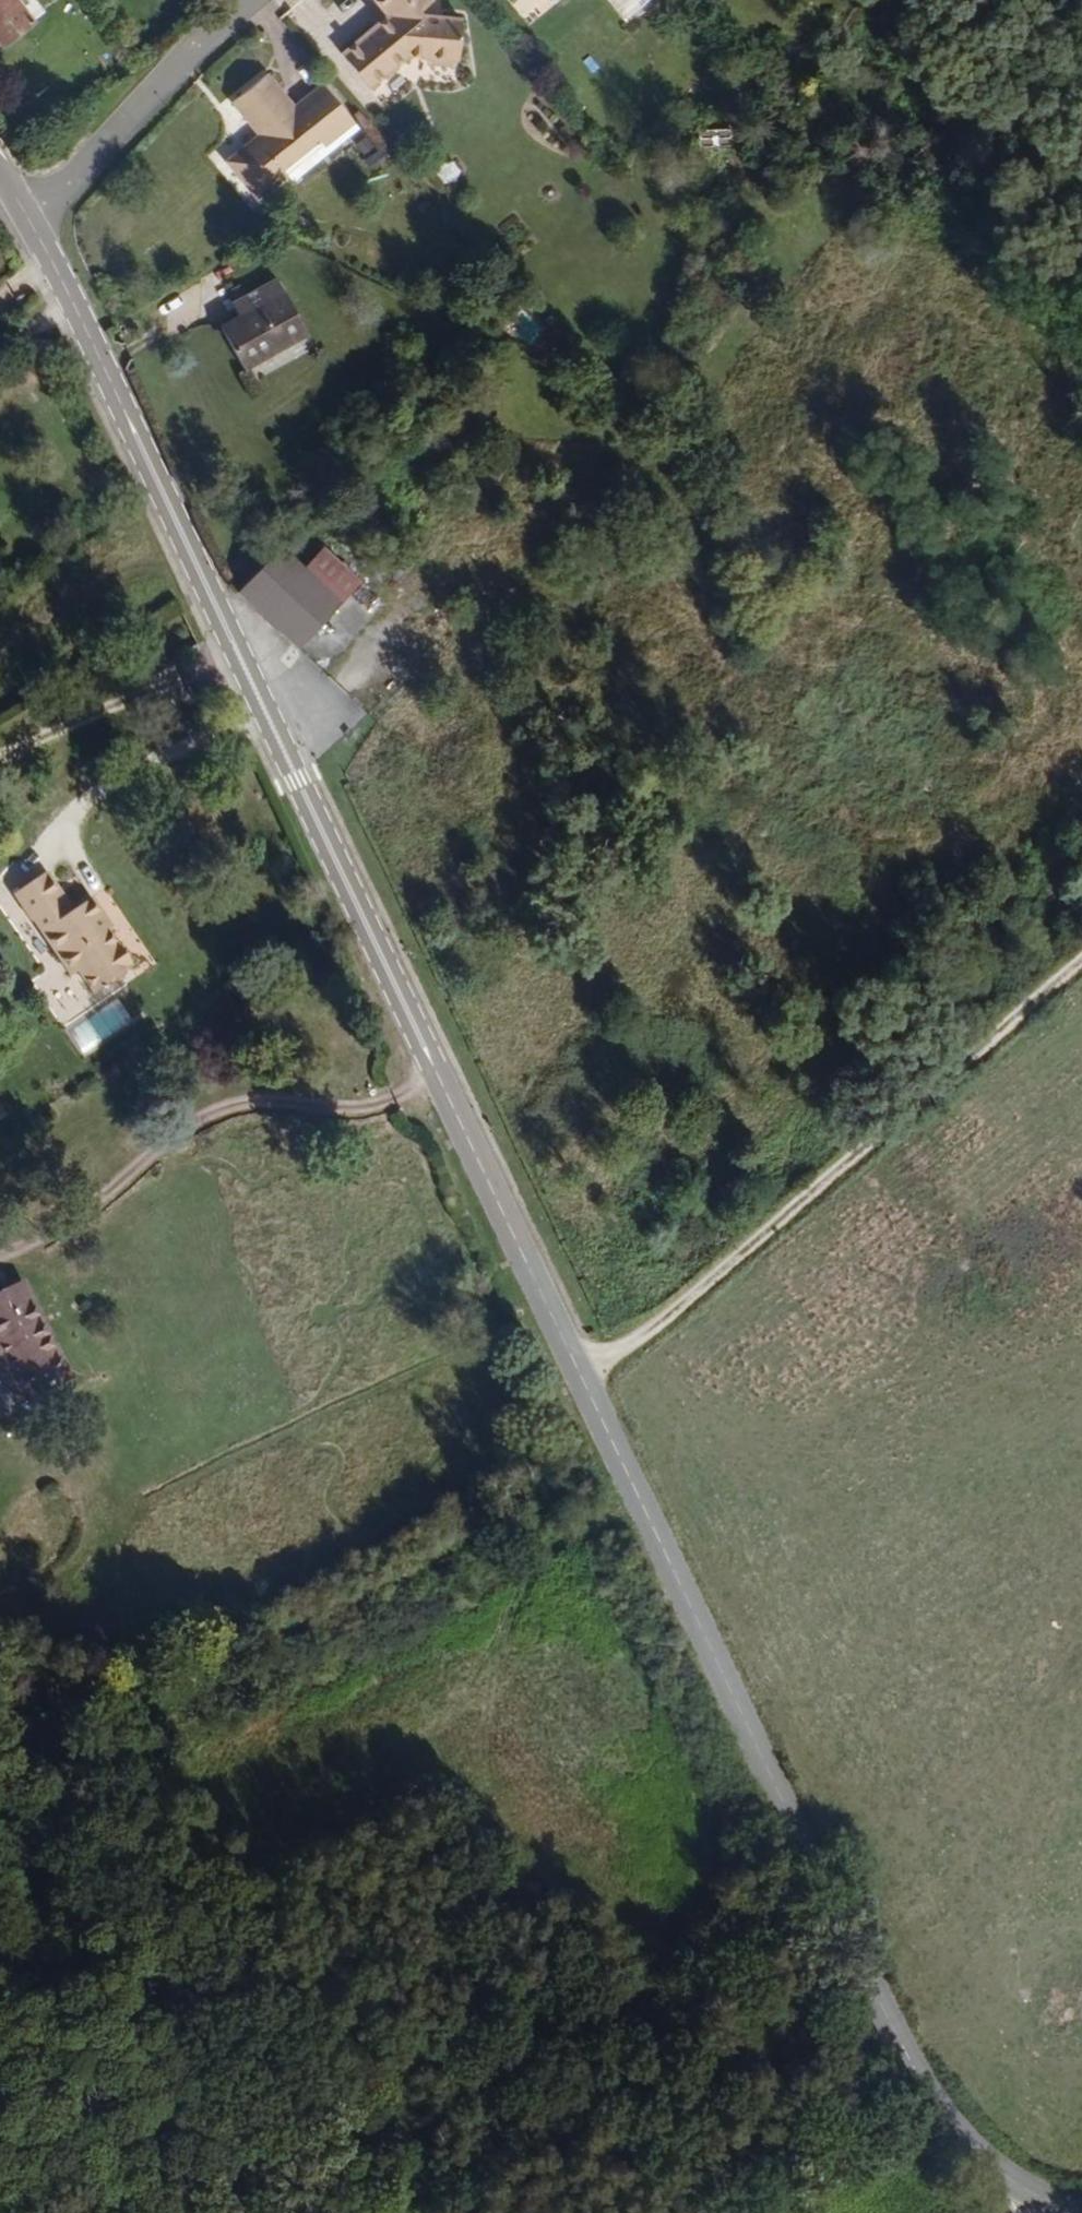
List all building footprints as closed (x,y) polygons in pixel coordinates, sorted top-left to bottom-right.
[(26,9),(19,0),(0,0),(0,29),(26,9)] [(386,0),(373,0),(377,6),(365,18),(363,15),(327,44),(345,66),(347,64),(386,0)] [(447,50),(450,9),(409,6),(404,0),(386,0),(347,64),(345,66),(353,76),(391,46),(447,50)] [(309,128),(316,138),(341,117),(310,78),(283,101),(255,67),(221,94),(249,128),(216,153),(246,191),(277,165),(283,171),(305,150),(297,140),(309,128)] [(448,160),(432,171),(443,187),(459,175),(448,160)] [(242,363),(302,330),(270,275),(226,301),(234,315),(219,323),(242,363)] [(534,324),(521,337),(537,352),(550,339),(534,324)] [(292,565),(267,540),(236,572),(295,627),(340,578),(307,548),(292,565)] [(298,630),(295,627),(236,572),(221,587),(284,644),(298,630)] [(25,912),(26,911),(64,967),(71,962),(86,984),(124,958),(122,954),(123,947),(118,940),(111,939),(100,922),(104,919),(84,889),(65,902),(39,863),(7,885),(25,912)] [(96,1412),(53,1314),(0,1337),(0,1365),(6,1362),(19,1358),(52,1432),(96,1412)] [(41,1438),(52,1432),(19,1358),(6,1362),(41,1438)]
